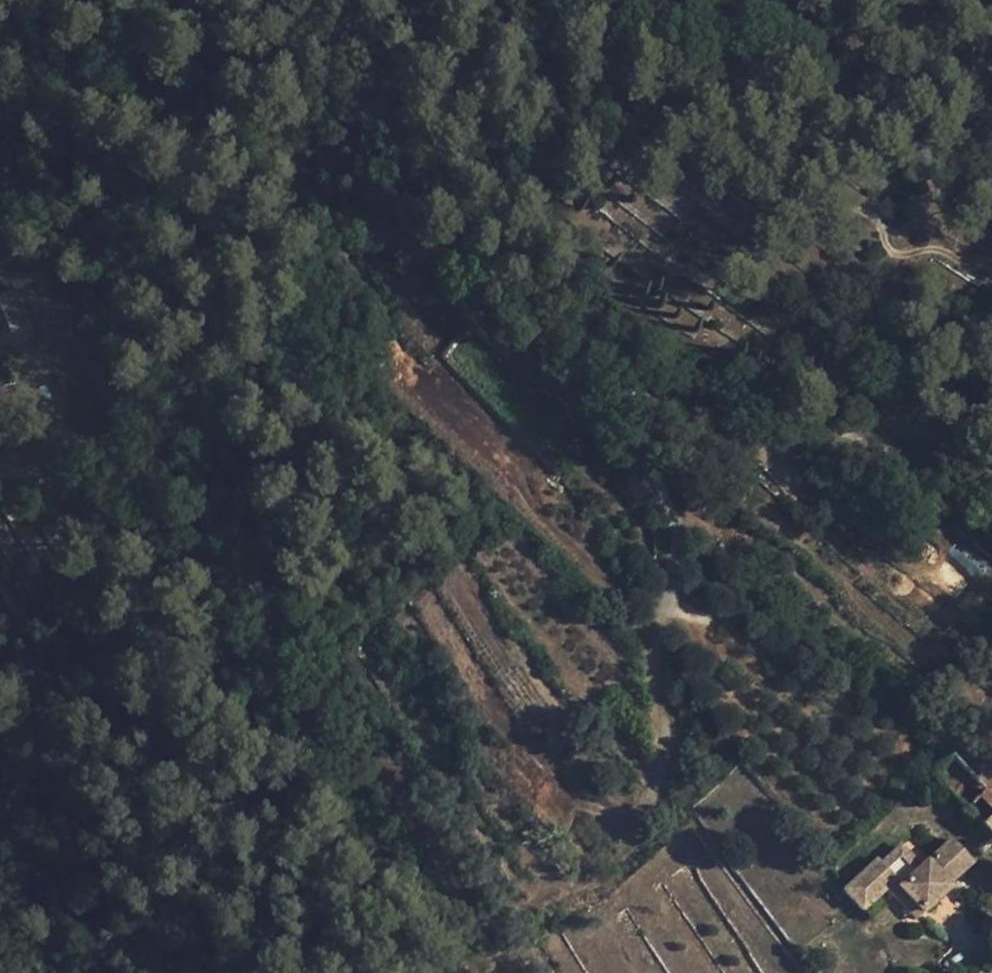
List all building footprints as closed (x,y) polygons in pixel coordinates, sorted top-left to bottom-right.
[(985,790),(967,808),(991,837),(991,797),(985,790)] [(973,862),(953,839),(921,869),(902,846),(882,864),(878,860),(845,892),(863,911),(886,889),(899,889),(923,914),(952,887),(950,884),(973,862)] [(923,914),(899,889),(886,889),(915,921),(923,914)]
